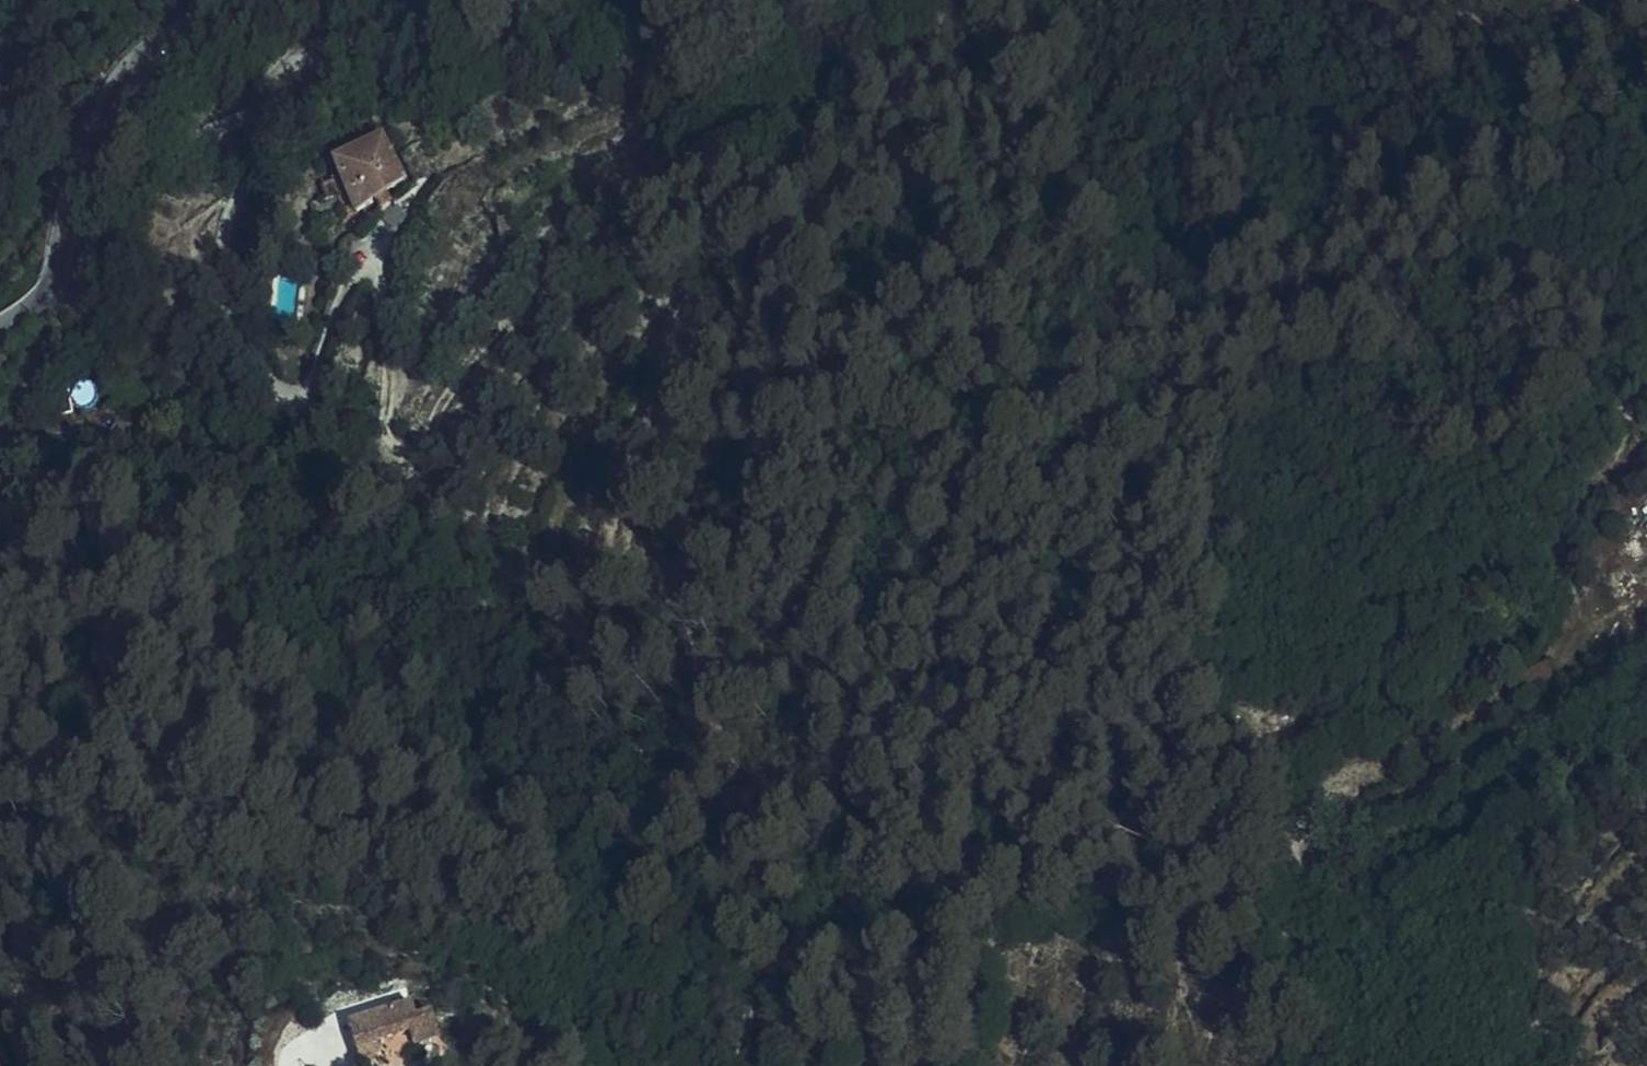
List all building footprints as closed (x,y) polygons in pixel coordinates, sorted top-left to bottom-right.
[(375,202),(384,196),(401,184),(378,147),(335,168),(342,184),(321,190),(328,207),(348,198),(357,215),(375,202)] [(390,205),(384,196),(375,202),(380,211),(390,205)] [(503,224),(495,226),(499,243),(506,241),(503,224)] [(1456,402),(1450,391),(1437,397),(1444,409),(1456,402)] [(403,1025),(409,1044),(411,1050),(437,1040),(429,1015),(403,1025)] [(385,1052),(409,1044),(403,1025),(401,1019),(377,1027),(385,1052)]
